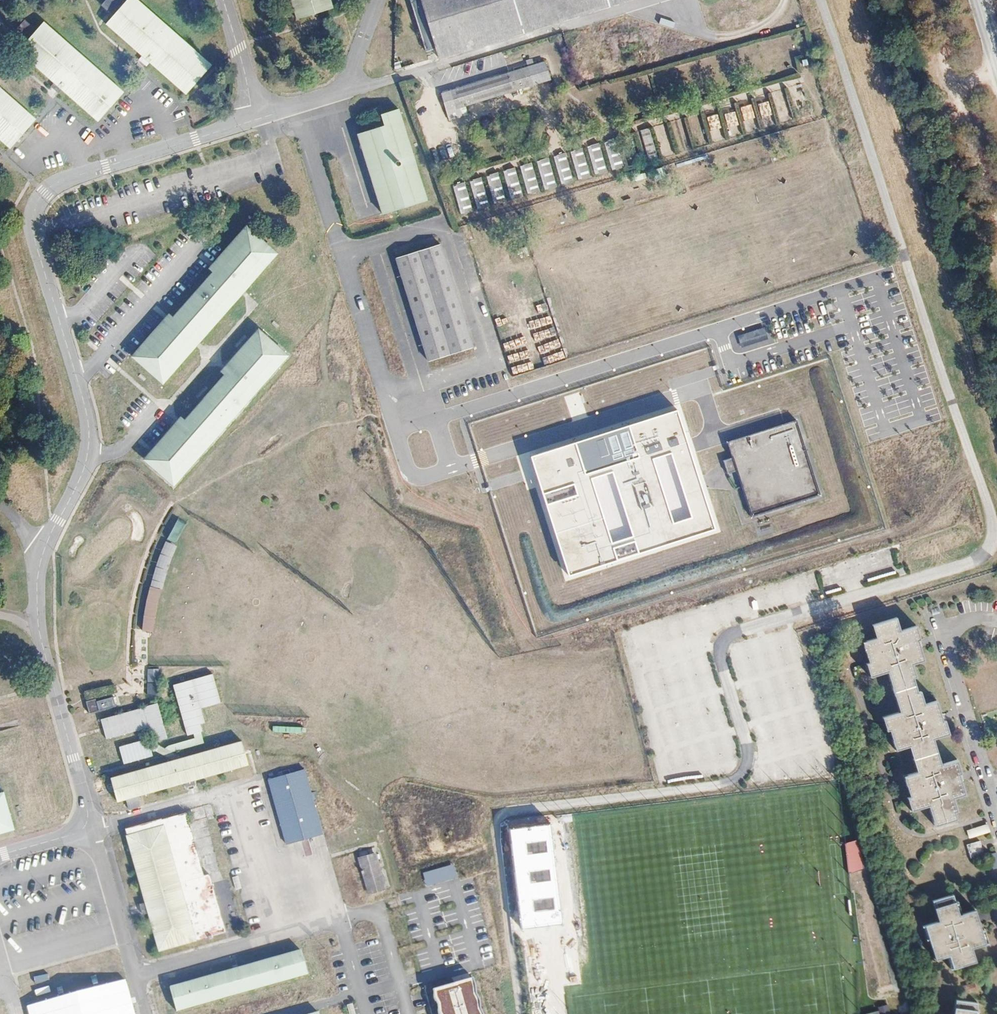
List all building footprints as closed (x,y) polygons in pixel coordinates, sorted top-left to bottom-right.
[(108,17),(192,89),(224,55),(158,0),(103,0),(115,9),(108,17)] [(299,21),(336,7),(334,0),(292,0),(299,21)] [(440,57),(625,0),(422,0),(440,57)] [(30,40),(19,50),(105,123),(136,88),(52,15),(43,25),(32,15),(18,30),(30,40)] [(542,64),(444,94),(450,115),(549,85),(542,64)] [(9,156),(44,116),(0,79),(0,148),(9,156)] [(386,129),(359,138),(382,212),(431,196),(402,110),(383,116),(386,129)] [(592,146),(598,173),(605,172),(598,145),(592,146)] [(464,209),(472,207),(466,182),(458,184),(464,209)] [(165,315),(127,357),(157,385),(275,257),(245,229),(206,269),(210,273),(170,319),(165,315)] [(447,244),(400,259),(432,361),(480,347),(447,244)] [(735,336),(741,353),(773,344),(768,326),(735,336)] [(418,345),(425,343),(419,328),(413,330),(418,345)] [(146,459),(176,488),(291,355),(261,330),(146,459)] [(728,441),(750,515),(819,493),(795,419),(728,441)] [(686,441),(543,487),(570,571),(712,525),(686,441)] [(462,452),(473,449),(471,443),(460,446),(462,452)] [(827,505),(798,513),(801,525),(831,517),(827,505)] [(179,520),(169,539),(177,543),(187,525),(179,520)] [(770,524),(756,528),(758,535),(772,531),(770,524)] [(144,630),(156,633),(174,543),(161,541),(144,630)] [(898,711),(882,717),(893,750),(908,746),(920,783),(906,789),(918,827),(932,822),(937,837),(961,829),(958,814),(969,810),(958,772),(945,776),(934,738),(947,734),(936,700),(923,703),(911,663),(923,659),(912,624),(900,628),(896,617),(871,623),(875,635),(859,640),(869,674),(885,669),(898,711)] [(174,686),(188,737),(204,732),(202,725),(208,724),(204,709),(224,704),(215,674),(174,686)] [(149,685),(149,695),(159,695),(159,685),(149,685)] [(93,714),(121,707),(117,694),(98,699),(99,703),(91,705),(93,714)] [(102,720),(108,741),(150,729),(155,743),(170,739),(160,703),(102,720)] [(121,747),(125,765),(155,757),(150,740),(121,747)] [(251,766),(244,741),(113,779),(120,804),(251,766)] [(306,769),(267,780),(283,842),(323,832),(306,769)] [(18,831),(7,792),(0,794),(0,836),(18,831)] [(191,811),(125,830),(161,948),(227,931),(191,811)] [(551,824),(510,829),(523,929),(563,925),(551,824)] [(842,843),(846,872),(860,871),(855,841),(842,843)] [(980,842),(967,846),(973,863),(985,859),(980,842)] [(375,853),(358,858),(367,894),(385,890),(375,853)] [(454,864),(423,873),(427,886),(457,877),(454,864)] [(939,923),(925,928),(935,961),(949,957),(955,975),(975,968),(972,950),(983,947),(972,914),(960,917),(953,897),(934,903),(939,923)] [(313,975),(304,949),(171,987),(178,1013),(313,975)] [(123,979),(24,1007),(26,1013),(133,1013),(123,979)] [(483,1013),(480,1008),(480,999),(476,992),(474,979),(436,990),(438,996),(442,1002),(442,1010),(444,1013),(483,1013)] [(977,1007),(952,1005),(952,1013),(977,1013),(977,1007)]
